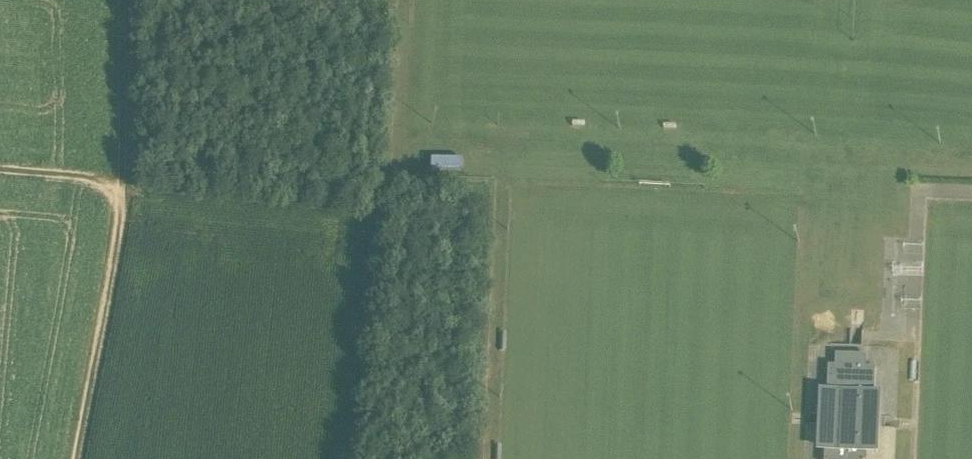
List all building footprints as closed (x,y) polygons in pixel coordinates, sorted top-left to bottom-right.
[(875,393),(877,367),(860,366),(861,355),(838,353),(837,364),(830,363),(825,458),(867,458),(870,393),(875,393)]
